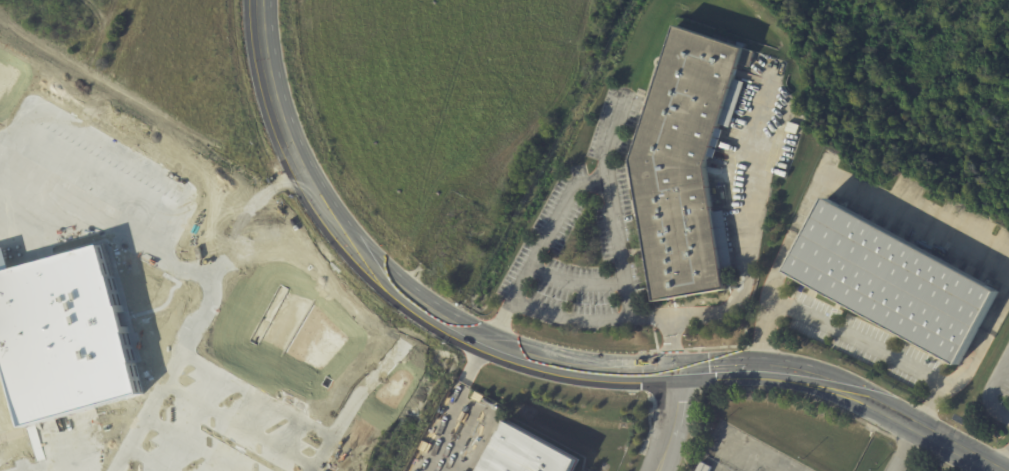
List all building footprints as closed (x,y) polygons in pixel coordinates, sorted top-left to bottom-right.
[(713,39),(738,47),(740,41),(747,43),(746,47),(756,50),(751,66),(741,62),(736,77),(746,81),(731,126),(721,123),(706,168),(713,212),(725,210),(736,274),(724,276),(727,291),(655,303),(632,162),(677,26),(713,39)] [(715,158),(722,131),(717,130),(711,157),(715,158)] [(958,367),(787,274),(827,199),(1001,293),(961,368),(958,367)] [(24,427),(0,338),(0,274),(104,246),(144,396),(24,427)] [(581,460),(575,470),(481,470),(508,421),(581,460)]
